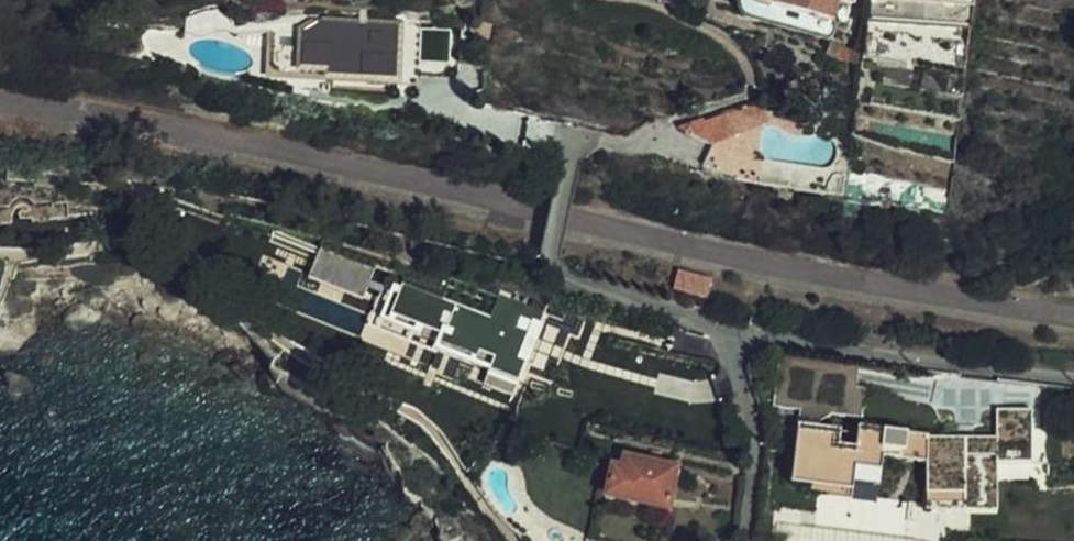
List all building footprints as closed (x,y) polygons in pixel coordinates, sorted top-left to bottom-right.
[(755,9),(832,29),(839,2),(852,6),(854,0),(757,0),(755,9)] [(971,28),(975,0),(890,0),(889,7),(871,5),(868,22),(971,28)] [(398,27),(316,24),(302,34),(302,70),(329,71),(329,79),(396,81),(398,27)] [(478,36),(491,38),(493,26),(480,24),(478,36)] [(421,63),(453,63),(452,26),(421,27),(421,63)] [(824,194),(848,199),(850,173),(770,164),(766,160),(763,137),(767,131),(774,129),(772,125),(734,138),(727,117),(765,105),(764,101),(760,102),(679,129),(713,148),(705,168),(717,173),(748,184),(824,194)] [(772,125),(765,105),(727,117),(734,138),(772,125)] [(34,246),(33,226),(12,226),(12,247),(34,246)] [(323,253),(315,276),(366,294),(374,270),(323,253)] [(715,279),(682,270),(677,289),(710,298),(715,279)] [(418,386),(447,351),(440,345),(411,381),(418,386)] [(618,391),(671,402),(681,358),(627,347),(618,391)] [(471,469),(521,413),(521,411),(496,390),(504,380),(482,362),(474,373),(447,351),(418,386),(459,418),(453,424),(438,443),(471,469)] [(704,409),(714,365),(681,358),(671,402),(704,409)] [(961,503),(962,455),(929,455),(929,444),(929,440),(859,430),(856,449),(839,447),(840,434),(817,430),(823,420),(829,417),(837,417),(861,420),(864,397),(861,396),(866,375),(779,364),(773,412),(801,415),(792,485),(811,487),(851,493),(853,483),(879,486),(883,457),(928,463),(928,512),(951,512),(951,503),(961,503)] [(996,456),(962,455),(961,503),(995,503),(995,463),(1031,463),(1031,411),(997,410),(997,445),(996,456)] [(962,455),(962,444),(929,444),(929,455),(962,455)] [(996,456),(997,445),(962,444),(962,455),(996,456)] [(669,509),(677,470),(627,459),(625,470),(616,468),(609,495),(669,509)] [(850,501),(851,493),(811,487),(810,496),(850,501)]
